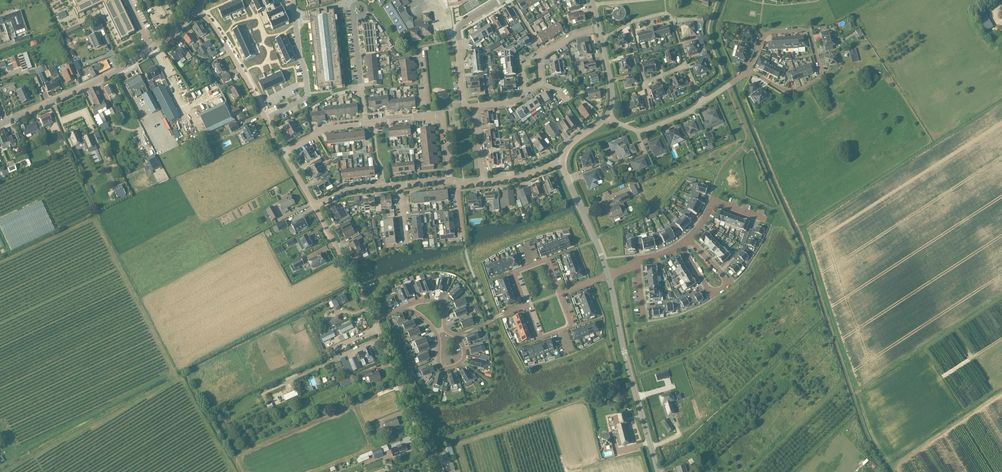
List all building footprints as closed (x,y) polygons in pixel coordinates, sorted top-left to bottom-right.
[(76,8),(74,9),(78,15),(102,3),(120,41),(129,37),(128,35),(135,32),(119,0),(117,0),(72,0),(76,8)] [(233,2),(237,12),(245,8),(241,0),(237,0),(233,2)] [(258,14),(264,11),(266,16),(260,18),(263,25),(269,23),(272,30),(289,23),(282,8),(277,11),(274,6),(280,3),(279,0),(252,0),(258,14)] [(383,7),(400,34),(403,32),(406,36),(409,34),(411,41),(420,39),(419,34),(422,34),(422,35),(430,34),(429,29),(429,26),(426,26),(426,24),(427,24),(427,21),(428,21),(431,21),(430,13),(427,13),(422,14),(423,19),(414,20),(414,21),(413,21),(413,20),(413,19),(412,19),(412,18),(411,18),(410,18),(410,17),(409,17),(409,16),(408,16),(408,15),(407,14),(407,13),(406,12),(406,11),(406,10),(406,9),(406,8),(405,8),(404,8),(404,6),(409,3),(407,0),(394,0),(383,7)] [(440,9),(445,6),(442,0),(436,0),(440,9)] [(528,8),(523,0),(518,3),(522,9),(520,10),(523,15),(527,13),(525,10),(528,8)] [(528,8),(533,5),(530,0),(523,0),(528,8)] [(579,0),(577,0),(570,2),(571,8),(569,9),(569,12),(576,10),(575,7),(581,6),(579,0)] [(225,5),(230,15),(237,12),(233,2),(225,5)] [(222,18),(230,15),(225,5),(218,9),(222,18)] [(625,17),(626,16),(626,15),(626,14),(626,13),(626,12),(625,11),(624,10),(624,9),(622,8),(621,7),(620,10),(619,10),(618,10),(617,10),(616,11),(615,11),(614,11),(614,12),(613,12),(613,13),(613,14),(612,14),(612,15),(612,16),(613,17),(613,18),(613,19),(614,19),(614,20),(615,20),(616,21),(617,21),(618,21),(619,21),(620,21),(621,21),(622,21),(622,20),(623,20),(624,19),(624,18),(625,17)] [(517,15),(515,12),(512,14),(509,8),(503,12),(508,20),(511,18),(513,22),(519,18),(517,15)] [(315,78),(315,80),(315,85),(315,83),(317,83),(318,90),(329,88),(329,90),(331,89),(332,89),(332,88),(343,87),(334,11),(327,12),(327,10),(316,11),(317,13),(310,14),(311,24),(310,25),(309,25),(309,31),(309,29),(311,29),(312,35),(311,35),(310,42),(310,39),(313,40),(313,46),(312,46),(311,53),(312,50),(314,51),(314,57),(313,57),(312,64),(313,64),(313,61),(315,61),(316,68),(315,68),(314,68),(314,74),(314,72),(316,72),(317,78),(316,78),(315,78)] [(977,14),(986,31),(993,27),(984,10),(977,14)] [(20,11),(3,17),(5,22),(12,20),(16,32),(24,29),(20,17),(22,16),(20,11)] [(137,14),(146,33),(152,31),(143,11),(137,14)] [(575,20),(576,24),(585,21),(584,14),(577,16),(576,13),(568,15),(570,21),(575,20)] [(493,17),(493,18),(491,19),(498,30),(504,26),(498,15),(496,16),(495,16),(493,17)] [(100,22),(91,26),(92,29),(95,28),(96,31),(103,28),(100,22)] [(558,22),(553,26),(558,34),(563,31),(558,22)] [(695,35),(694,22),(687,23),(688,26),(682,27),(683,37),(695,35)] [(199,38),(207,33),(201,23),(193,28),(199,38)] [(363,32),(373,31),(373,30),(373,27),(375,27),(375,23),(362,24),(362,29),(363,29),(363,31),(363,32)] [(79,25),(65,32),(66,35),(80,28),(79,25)] [(242,26),(232,30),(236,37),(246,33),(242,26)] [(480,26),(477,27),(484,38),(488,36),(488,37),(489,36),(484,28),(481,30),(480,29),(481,28),(480,26)] [(484,28),(489,36),(493,34),(495,37),(497,35),(493,27),(490,29),(488,26),(484,28)] [(553,26),(548,29),(553,37),(558,34),(553,26)] [(478,32),(475,34),(479,41),(484,38),(477,27),(474,29),(475,31),(477,31),(478,32)] [(507,36),(511,34),(512,33),(509,27),(504,30),(507,36)] [(548,29),(542,32),(548,40),(553,37),(548,29)] [(740,38),(753,41),(755,35),(752,35),(753,31),(746,29),(745,33),(742,32),(740,38)] [(364,39),(374,38),(374,37),(373,34),(376,34),(376,30),(373,31),(363,32),(363,37),(364,36),(364,39)] [(821,33),(823,42),(833,39),(831,33),(829,34),(828,31),(821,33)] [(542,44),(548,40),(542,32),(537,35),(542,44)] [(90,36),(95,49),(103,46),(97,33),(90,36)] [(246,33),(236,37),(239,45),(249,40),(246,33)] [(526,36),(521,39),(526,47),(531,43),(529,41),(531,40),(527,33),(525,35),(526,36)] [(184,38),(189,45),(195,40),(194,38),(193,38),(190,34),(184,38)] [(468,45),(472,46),(475,48),(475,46),(475,45),(480,42),(479,41),(475,34),(470,37),(472,40),(471,42),(470,41),(469,44),(468,45)] [(621,46),(627,44),(626,41),(629,40),(627,34),(620,36),(621,39),(616,41),(617,43),(615,44),(616,49),(622,48),(621,46)] [(276,40),(278,46),(287,42),(284,36),(276,40)] [(797,38),(798,48),(807,47),(807,40),(803,40),(803,37),(797,38)] [(365,46),(374,45),(374,42),(377,41),(376,38),(374,38),(364,39),(363,39),(364,44),(365,44),(365,46)] [(577,46),(578,52),(592,49),(590,43),(586,44),(584,38),(576,40),(578,46),(577,46)] [(133,39),(128,42),(132,49),(137,47),(133,39)] [(521,39),(516,42),(520,49),(525,46),(526,47),(521,39)] [(769,50),(778,49),(777,39),(771,39),(772,42),(768,42),(769,50)] [(833,39),(823,42),(826,51),(833,49),(832,46),(835,46),(833,39)] [(249,40),(239,45),(243,52),(252,48),(249,40)] [(689,56),(698,53),(697,50),(700,50),(697,41),(691,42),(692,45),(686,47),(689,56)] [(287,42),(278,46),(281,52),(289,48),(287,42)] [(516,42),(511,45),(516,52),(516,53),(516,52),(520,49),(516,42)] [(516,53),(516,52),(511,45),(510,43),(506,45),(508,47),(505,49),(514,53),(515,54),(516,53)] [(738,45),(737,51),(747,54),(746,54),(749,45),(742,43),(741,46),(738,45)] [(374,45),(365,46),(364,46),(365,51),(366,54),(375,53),(375,49),(377,49),(377,45),(374,45)] [(179,47),(170,54),(177,63),(181,60),(183,63),(186,60),(184,58),(185,57),(188,60),(192,58),(183,46),(180,48),(179,47)] [(198,48),(203,55),(207,52),(203,46),(198,48)] [(471,52),(472,58),(481,57),(480,50),(475,48),(472,46),(471,50),(474,51),(474,52),(471,52)] [(256,55),(252,48),(243,52),(246,60),(256,55)] [(289,48),(281,52),(284,58),(292,55),(289,48)] [(592,49),(578,52),(580,58),(580,61),(587,59),(587,56),(593,55),(592,49)] [(666,58),(668,64),(674,62),(673,56),(675,56),(674,49),(670,50),(671,51),(665,53),(665,55),(666,58)] [(853,54),(850,55),(852,63),(858,61),(855,49),(852,50),(853,54)] [(747,54),(737,51),(735,57),(738,58),(737,61),(744,63),(746,54),(747,54)] [(3,60),(0,62),(0,70),(6,68),(5,66),(12,64),(14,70),(21,67),(22,71),(28,69),(23,54),(17,56),(3,60)] [(835,61),(838,60),(837,54),(824,58),(826,63),(829,63),(830,66),(836,64),(835,61)] [(295,61),(292,55),(284,58),(287,64),(295,61)] [(365,63),(377,62),(380,61),(380,58),(379,58),(378,55),(366,56),(367,61),(364,61),(365,63)] [(629,66),(632,65),(630,56),(624,57),(624,60),(621,61),(623,67),(621,68),(622,73),(628,72),(627,70),(630,69),(629,66)] [(398,71),(399,73),(411,72),(411,70),(416,70),(415,67),(417,67),(417,64),(415,64),(415,62),(410,62),(410,61),(410,57),(402,58),(402,61),(397,62),(398,65),(399,65),(399,68),(400,71),(398,71)] [(758,69),(763,71),(768,62),(759,58),(756,65),(759,67),(758,69)] [(563,67),(564,67),(563,62),(562,62),(562,59),(556,60),(556,63),(549,64),(550,69),(563,67)] [(587,59),(580,61),(581,65),(582,71),(596,69),(594,62),(588,63),(587,59)] [(694,67),(697,76),(709,70),(704,59),(698,62),(699,64),(694,67)] [(221,60),(213,63),(219,74),(221,74),(225,82),(231,79),(228,73),(227,74),(225,74),(224,72),(226,71),(221,60)] [(653,60),(647,62),(650,73),(653,72),(653,73),(656,72),(653,60)] [(648,73),(650,73),(647,62),(641,63),(644,75),(648,74),(648,73)] [(768,62),(763,71),(763,72),(764,71),(768,73),(773,64),(768,62)] [(813,63),(804,66),(808,76),(813,74),(812,72),(815,70),(813,63)] [(103,70),(102,68),(100,64),(88,70),(92,78),(99,74),(98,73),(103,70)] [(777,66),(773,64),(768,73),(768,74),(768,73),(773,75),(772,76),(777,66)] [(74,80),(72,75),(75,73),(71,65),(65,68),(66,71),(62,73),(64,76),(63,77),(64,80),(65,80),(67,84),(74,80)] [(785,70),(777,67),(777,66),(772,76),(777,78),(779,76),(782,77),(785,70)] [(804,66),(799,67),(803,77),(807,75),(807,76),(808,76),(804,66)] [(55,67),(49,70),(51,76),(58,74),(55,67)] [(144,82),(148,89),(149,88),(151,91),(168,123),(180,117),(163,85),(155,89),(151,82),(160,78),(161,80),(164,78),(161,71),(158,73),(154,67),(151,69),(145,73),(146,75),(145,75),(146,78),(147,78),(148,79),(146,81),(144,82)] [(484,69),(484,67),(473,68),(473,74),(477,73),(477,75),(487,74),(487,70),(484,69)] [(563,67),(550,69),(550,70),(549,70),(550,73),(551,73),(551,75),(558,74),(558,77),(565,76),(564,73),(565,73),(565,70),(564,71),(563,67)] [(794,69),(794,70),(798,79),(802,77),(803,78),(803,77),(799,67),(794,69)] [(514,69),(506,70),(507,76),(505,76),(505,78),(514,77),(514,75),(516,75),(515,69),(514,69)] [(793,81),(798,79),(794,70),(786,73),(789,80),(792,79),(793,81)] [(281,72),(274,75),(278,85),(286,81),(281,72)] [(411,72),(399,73),(399,76),(400,76),(401,81),(400,81),(400,84),(413,83),(412,81),(417,81),(416,78),(418,78),(418,75),(416,75),(416,73),(411,73),(411,72)] [(44,83),(45,85),(48,91),(55,88),(55,89),(59,87),(58,85),(62,83),(59,77),(55,79),(56,80),(48,84),(43,73),(38,75),(42,84),(44,83)] [(588,85),(592,85),(599,83),(597,76),(594,76),(594,73),(586,75),(588,85)] [(626,79),(627,82),(625,83),(626,88),(631,87),(631,85),(637,83),(636,80),(639,79),(638,73),(630,75),(631,78),(626,79)] [(148,89),(144,82),(141,75),(124,84),(132,98),(135,96),(136,98),(141,95),(151,114),(159,110),(147,89),(148,89)] [(278,85),(274,75),(266,79),(270,88),(278,85)] [(379,79),(378,75),(366,76),(366,78),(368,78),(369,83),(373,82),(374,86),(382,85),(381,79),(379,79)] [(679,81),(677,76),(671,79),(673,84),(674,87),(675,87),(675,89),(681,86),(681,88),(688,85),(685,77),(681,79),(681,80),(679,81)] [(470,81),(471,87),(480,87),(479,84),(484,83),(483,77),(476,78),(476,81),(470,81)] [(263,92),(270,88),(266,79),(259,82),(263,92)] [(502,92),(507,92),(513,91),(513,88),(516,88),(515,82),(507,83),(506,80),(503,81),(503,86),(501,86),(502,92)] [(655,87),(660,97),(665,95),(660,83),(657,85),(657,86),(655,87)] [(765,98),(767,96),(762,89),(759,91),(758,89),(759,88),(755,83),(749,87),(753,93),(754,92),(755,93),(752,96),(757,103),(759,102),(761,104),(763,103),(763,102),(764,101),(764,102),(767,100),(765,98)] [(116,97),(115,94),(111,85),(104,88),(109,97),(112,96),(113,98),(116,97)] [(232,95),(233,95),(236,100),(243,96),(238,87),(234,89),(232,86),(229,89),(227,91),(229,95),(232,95)] [(480,87),(471,87),(472,94),(478,94),(478,97),(486,96),(485,89),(480,90),(480,87)] [(654,100),(660,97),(655,87),(653,88),(652,87),(649,89),(654,100)] [(16,92),(22,104),(30,100),(25,88),(16,92)] [(96,88),(88,92),(94,105),(90,107),(94,117),(100,128),(102,132),(109,128),(107,125),(103,116),(110,113),(108,110),(107,111),(106,108),(107,107),(104,102),(103,102),(96,88)] [(592,92),(591,88),(583,90),(585,95),(588,95),(589,100),(601,98),(599,90),(592,92)] [(542,93),(539,95),(545,103),(552,99),(548,91),(543,95),(542,93)] [(537,98),(535,99),(540,107),(545,103),(539,95),(536,97),(537,98)] [(637,98),(636,96),(631,98),(632,103),(634,102),(636,109),(639,108),(640,111),(646,109),(644,102),(641,102),(640,98),(637,98)] [(374,110),(376,110),(375,97),(368,98),(369,108),(372,108),(374,109),(374,110)] [(532,99),(529,101),(535,110),(540,107),(535,99),(533,101),(532,99)] [(528,105),(525,106),(530,113),(535,110),(529,101),(527,103),(528,105)] [(588,108),(590,105),(584,101),(582,104),(584,105),(578,109),(585,119),(593,114),(588,108)] [(208,133),(228,123),(235,120),(226,102),(199,115),(208,133)] [(108,110),(110,113),(112,118),(113,118),(115,124),(125,119),(122,113),(118,105),(108,110)] [(522,106),(520,108),(525,116),(530,113),(525,106),(523,107),(522,106)] [(235,109),(231,110),(234,116),(241,112),(238,107),(235,109)] [(723,123),(722,122),(716,107),(710,110),(712,114),(707,116),(709,121),(703,123),(706,131),(723,123)] [(518,121),(525,116),(520,108),(517,110),(518,111),(512,115),(512,116),(514,119),(514,120),(516,118),(518,121)] [(484,113),(484,119),(498,118),(497,115),(493,116),(492,112),(495,112),(494,109),(488,110),(488,113),(484,113)] [(317,125),(319,124),(318,112),(311,113),(312,123),(316,123),(316,124),(317,123),(317,125)] [(568,119),(565,121),(571,129),(576,126),(573,121),(575,120),(571,113),(567,116),(568,119)] [(38,125),(40,129),(42,134),(45,133),(43,128),(53,124),(51,119),(53,118),(51,115),(49,116),(49,115),(39,119),(41,123),(38,125)] [(498,118),(484,119),(485,126),(489,125),(490,128),(496,127),(496,125),(494,125),(494,122),(498,121),(498,118)] [(288,124),(283,127),(286,133),(294,128),(293,125),(295,124),(294,122),(293,122),(292,119),(287,122),(288,124)] [(556,124),(558,127),(561,131),(564,129),(566,133),(571,129),(565,121),(563,123),(561,120),(556,124)] [(558,127),(556,124),(555,121),(544,128),(552,139),(555,137),(559,134),(556,129),(558,127)] [(694,136),(703,132),(700,123),(695,125),(693,122),(689,124),(689,125),(685,127),(688,135),(693,133),(694,136)] [(38,136),(42,134),(40,129),(38,130),(35,123),(26,127),(25,125),(21,126),(22,129),(25,136),(25,135),(26,138),(37,133),(38,136)] [(237,123),(236,123),(229,126),(232,133),(240,130),(237,123)] [(254,139),(253,137),(256,135),(252,125),(247,127),(246,126),(242,128),(244,133),(241,135),(244,141),(247,140),(248,142),(254,139)] [(486,131),(486,137),(500,136),(499,133),(495,134),(494,130),(496,130),(496,127),(490,128),(490,131),(486,131)] [(294,128),(286,133),(289,138),(293,135),(294,134),(296,137),(300,134),(297,129),(296,130),(294,128)] [(6,139),(8,143),(10,147),(12,147),(16,146),(15,145),(16,145),(12,136),(8,137),(5,129),(1,131),(3,135),(6,140),(6,139)] [(176,129),(172,131),(176,139),(180,137),(176,129)] [(671,142),(672,145),(684,140),(680,132),(677,133),(676,130),(671,132),(672,134),(666,137),(669,143),(671,142)] [(83,139),(81,140),(76,131),(67,135),(73,147),(82,143),(82,142),(84,141),(88,149),(95,146),(90,135),(83,138),(83,139)] [(99,133),(94,135),(98,143),(103,140),(101,137),(100,137),(99,133)] [(537,141),(533,144),(539,153),(547,147),(542,140),(545,138),(542,133),(535,138),(537,141)] [(431,135),(431,134),(418,135),(419,138),(420,138),(420,143),(419,143),(419,146),(432,145),(432,143),(437,143),(436,140),(438,140),(438,137),(436,137),(436,135),(431,135)] [(656,156),(663,153),(662,149),(665,148),(660,137),(648,143),(649,143),(650,145),(649,145),(650,146),(649,146),(652,154),(655,153),(656,156)] [(612,149),(613,149),(613,150),(614,149),(614,150),(617,149),(619,154),(618,154),(620,159),(623,157),(624,159),(629,156),(629,155),(635,152),(633,146),(629,147),(626,141),(625,141),(623,138),(621,139),(620,139),(620,140),(615,142),(613,142),(613,143),(611,144),(612,144),(611,145),(611,146),(611,147),(611,148),(612,149)] [(496,142),(487,143),(488,150),(497,149),(496,146),(501,145),(500,142),(496,142)] [(711,143),(707,145),(708,146),(705,148),(707,152),(713,149),(711,143)] [(526,149),(522,150),(525,159),(531,157),(530,153),(533,152),(530,144),(525,146),(526,149)] [(433,146),(432,145),(419,146),(420,149),(421,148),(422,154),(420,154),(421,157),(434,155),(433,154),(438,153),(438,151),(439,151),(439,148),(437,148),(437,145),(433,146)] [(308,150),(302,154),(304,158),(313,153),(311,151),(314,149),(312,146),(307,148),(308,150)] [(519,161),(525,159),(522,150),(518,152),(517,148),(512,150),(514,158),(517,157),(519,161)] [(488,156),(489,161),(497,160),(499,160),(501,160),(500,154),(503,154),(503,151),(495,152),(494,155),(488,156)] [(580,159),(581,160),(584,168),(592,165),(592,166),(596,164),(591,152),(582,155),(583,157),(580,159)] [(313,153),(304,158),(307,163),(314,159),(316,161),(320,158),(319,156),(318,157),(316,158),(313,154),(313,153)] [(434,157),(434,155),(421,157),(421,159),(422,159),(423,165),(421,165),(421,168),(422,168),(422,171),(435,169),(434,166),(435,166),(435,165),(439,164),(439,162),(440,162),(440,158),(438,159),(438,156),(434,157)] [(146,160),(152,171),(160,167),(154,156),(146,160)] [(310,172),(311,174),(321,169),(318,164),(321,162),(320,160),(314,163),(316,166),(309,170),(310,171),(310,172)] [(499,160),(497,160),(489,161),(490,167),(495,166),(497,169),(505,168),(504,165),(499,166),(499,160)] [(644,161),(634,165),(637,173),(647,169),(644,161)] [(606,163),(599,166),(602,172),(608,170),(606,166),(607,166),(606,163)] [(7,169),(6,170),(8,174),(17,171),(14,165),(7,168),(7,169)] [(321,169),(311,174),(313,178),(314,177),(315,179),(321,175),(323,178),(328,175),(327,172),(323,174),(321,169)] [(584,176),(585,180),(587,185),(588,189),(589,189),(598,186),(596,182),(597,181),(596,180),(601,178),(597,170),(588,174),(584,176)] [(331,184),(328,179),(330,178),(329,175),(322,180),(323,182),(317,186),(320,191),(331,184)] [(550,195),(549,192),(556,189),(552,179),(545,181),(546,184),(543,185),(547,196),(550,195)] [(535,194),(532,195),(534,199),(538,198),(537,196),(542,194),(539,184),(532,186),(535,194)] [(692,196),(692,195),(698,197),(699,193),(705,195),(706,193),(707,194),(708,190),(707,189),(708,188),(705,187),(705,186),(701,185),(701,186),(696,184),(694,190),(692,190),(690,195),(692,196)] [(121,185),(113,189),(117,198),(125,194),(121,185)] [(634,185),(629,187),(633,196),(638,194),(634,185)] [(532,204),(530,200),(526,189),(520,191),(523,199),(520,200),(522,207),(532,204)] [(444,190),(440,190),(441,202),(449,201),(448,191),(444,192),(444,190)] [(500,199),(501,206),(514,204),(512,191),(503,192),(504,199),(500,199)] [(295,204),(289,193),(281,197),(280,196),(277,197),(279,201),(282,199),(285,205),(287,208),(288,208),(295,204)] [(486,201),(493,200),(493,207),(499,206),(498,196),(495,197),(494,193),(489,194),(490,194),(485,194),(486,201)] [(620,220),(619,219),(624,217),(619,206),(630,200),(626,193),(613,198),(614,201),(608,204),(610,209),(609,209),(613,220),(614,219),(615,222),(620,220)] [(476,195),(468,196),(469,206),(473,206),(473,209),(481,208),(480,199),(477,199),(476,195)] [(691,199),(688,204),(700,210),(702,206),(701,206),(702,204),(696,201),(698,197),(692,195),(692,196),(690,199),(691,199)] [(253,203),(250,205),(253,210),(264,204),(259,196),(251,201),(253,203)] [(381,205),(378,205),(379,212),(382,212),(381,207),(386,207),(385,198),(380,198),(381,205)] [(369,200),(370,209),(375,208),(376,212),(379,212),(378,205),(375,206),(374,199),(369,200)] [(365,209),(370,209),(369,200),(363,200),(364,207),(361,207),(362,214),(365,214),(365,209)] [(331,210),(333,216),(342,211),(345,210),(342,204),(339,206),(338,204),(334,206),(335,208),(331,210)] [(685,209),(683,211),(689,215),(691,212),(696,215),(697,213),(698,214),(700,210),(688,204),(686,209),(685,209)] [(266,217),(269,215),(272,221),(279,217),(273,207),(263,212),(266,217)] [(348,215),(345,210),(342,211),(333,216),(336,221),(337,221),(339,223),(350,217),(349,214),(348,215)] [(441,220),(444,220),(453,219),(452,213),(446,214),(446,211),(439,212),(439,215),(441,214),(441,220)] [(680,220),(679,220),(687,228),(690,225),(690,224),(691,223),(686,218),(689,215),(683,211),(681,214),(683,216),(680,220)] [(724,213),(718,211),(715,221),(720,223),(720,222),(723,213),(724,213)] [(725,224),(728,215),(723,213),(720,222),(725,224)] [(413,224),(424,223),(425,223),(424,218),(426,218),(426,215),(419,216),(419,219),(412,219),(413,224)] [(725,224),(724,225),(730,227),(733,217),(728,215),(725,224)] [(733,217),(730,227),(735,229),(738,219),(733,217)] [(292,224),(291,225),(296,233),(303,229),(304,230),(307,228),(307,227),(308,226),(304,218),(297,222),(296,221),(292,223),(292,224)] [(340,227),(343,233),(352,228),(349,223),(352,221),(350,219),(343,222),(345,225),(340,227)] [(674,222),(671,224),(675,230),(678,227),(683,231),(684,230),(684,231),(687,228),(679,220),(680,220),(679,219),(675,223),(674,222)] [(743,221),(738,219),(735,229),(740,231),(740,230),(743,221)] [(743,221),(740,230),(745,232),(749,222),(744,220),(743,221)] [(285,221),(276,226),(277,226),(279,231),(288,227),(285,221)] [(664,230),(670,241),(674,239),(673,238),(675,237),(672,232),(675,230),(671,224),(668,226),(668,227),(663,230),(664,231),(664,230)] [(751,236),(757,238),(760,239),(761,236),(762,236),(763,234),(763,235),(765,231),(764,231),(764,230),(763,229),(763,228),(759,227),(759,228),(757,227),(755,232),(752,231),(751,236)] [(352,228),(343,233),(346,239),(351,236),(352,239),(360,235),(357,230),(354,231),(352,228)] [(443,235),(442,236),(442,239),(449,238),(449,235),(454,234),(455,234),(454,229),(443,230),(442,230),(443,235)] [(658,232),(655,233),(658,239),(661,238),(664,243),(666,242),(666,243),(670,241),(664,230),(664,231),(659,233),(658,232)] [(711,236),(707,232),(699,240),(703,244),(704,243),(710,237),(711,237),(711,236)] [(652,237),(647,238),(650,249),(654,248),(654,247),(655,247),(654,241),(658,239),(655,233),(652,235),(652,237)] [(426,234),(422,234),(414,235),(414,241),(420,240),(420,241),(422,240),(422,242),(429,242),(428,239),(426,239),(426,234)] [(757,238),(751,236),(748,234),(744,244),(747,245),(747,246),(749,246),(748,247),(752,249),(753,248),(754,248),(755,247),(756,247),(757,244),(756,243),(757,242),(756,242),(757,238)] [(303,235),(296,239),(298,242),(301,241),(305,249),(312,246),(311,243),(312,242),(310,239),(309,240),(308,237),(305,238),(303,235)] [(349,245),(352,250),(360,246),(359,244),(360,243),(359,240),(362,238),(361,236),(353,240),(355,242),(349,245)] [(567,237),(562,238),(565,248),(570,246),(567,237)] [(641,237),(638,238),(638,244),(642,244),(644,250),(645,249),(646,250),(650,249),(647,238),(642,240),(641,237)] [(711,237),(710,237),(704,243),(708,247),(714,241),(711,237)] [(562,238),(557,240),(560,250),(565,248),(562,238)] [(634,244),(638,244),(638,238),(633,238),(627,239),(627,244),(626,244),(627,248),(628,248),(628,251),(629,251),(629,252),(634,252),(633,251),(635,251),(634,244)] [(557,240),(552,242),(556,252),(560,250),(557,240)] [(718,245),(714,241),(708,247),(711,251),(718,245)] [(552,242),(547,244),(551,254),(556,252),(552,242)] [(352,250),(355,256),(360,253),(362,256),(367,253),(366,250),(367,250),(364,244),(360,247),(360,246),(352,250)] [(547,244),(543,246),(546,255),(551,254),(547,244)] [(722,248),(718,245),(711,251),(715,255),(722,248)] [(541,257),(546,255),(543,246),(538,247),(541,257)] [(725,252),(722,248),(715,255),(719,258),(719,259),(725,252)] [(738,256),(736,259),(740,264),(741,264),(743,261),(744,262),(745,261),(745,262),(748,259),(747,258),(748,257),(747,256),(748,255),(745,252),(744,253),(743,252),(741,250),(736,254),(738,256)] [(725,252),(719,259),(719,258),(718,259),(722,263),(730,256),(726,251),(725,252)] [(563,256),(565,261),(575,257),(573,252),(563,256)] [(317,256),(309,260),(313,269),(321,264),(326,262),(322,253),(317,256)] [(509,258),(513,268),(518,266),(515,256),(509,258)] [(679,256),(670,261),(673,266),(681,261),(682,261),(679,256)] [(577,262),(575,257),(565,261),(567,266),(577,262)] [(509,258),(505,260),(508,270),(509,269),(513,268),(509,258)] [(301,259),(292,264),(294,266),(295,269),(298,267),(304,264),(301,259)] [(740,264),(736,259),(730,264),(732,265),(733,264),(734,265),(730,269),(731,270),(731,271),(733,274),(734,273),(735,274),(736,273),(737,274),(740,271),(739,270),(740,269),(743,266),(741,264),(740,264)] [(505,260),(500,261),(504,271),(508,270),(505,260)] [(500,261),(495,263),(499,273),(504,271),(500,261)] [(676,270),(684,266),(681,261),(673,266),(676,270)] [(579,267),(577,262),(567,266),(569,270),(579,267)] [(495,263),(490,265),(494,275),(499,273),(495,263)] [(489,277),(494,275),(490,265),(485,267),(489,277)] [(684,266),(676,270),(675,271),(678,276),(679,275),(687,270),(684,266)] [(580,271),(578,267),(579,267),(569,270),(569,271),(571,275),(570,275),(581,271),(580,271)] [(690,275),(687,270),(679,275),(682,279),(690,275)] [(582,276),(581,271),(570,275),(572,280),(582,276)] [(690,275),(682,279),(684,284),(685,284),(692,279),(690,275)] [(498,281),(499,286),(508,282),(507,277),(498,281)] [(449,279),(445,278),(445,280),(440,279),(437,291),(443,292),(444,287),(447,287),(449,279)] [(692,279),(685,284),(684,284),(687,289),(696,284),(693,279),(692,279)] [(422,281),(416,283),(417,284),(413,286),(416,292),(419,291),(421,294),(426,292),(426,294),(427,294),(422,281)] [(428,282),(428,281),(423,283),(422,281),(427,294),(432,292),(430,287),(433,286),(431,281),(428,282)] [(508,282),(499,286),(501,291),(510,287),(508,282)] [(410,283),(407,284),(407,283),(402,286),(408,300),(407,298),(412,296),(411,293),(414,291),(410,283)] [(450,296),(454,301),(463,292),(459,288),(460,287),(457,284),(451,290),(454,292),(450,296)] [(408,300),(402,286),(402,288),(397,290),(398,292),(395,294),(398,300),(401,299),(402,302),(408,300)] [(501,291),(503,295),(512,292),(510,287),(501,291)] [(579,299),(590,296),(588,291),(578,294),(579,299)] [(512,292),(503,295),(505,300),(514,297),(512,292)] [(659,293),(650,294),(649,294),(649,300),(654,299),(654,302),(660,302),(659,293)] [(689,295),(687,293),(679,298),(680,301),(681,303),(680,303),(682,307),(683,306),(684,308),(685,307),(685,308),(689,306),(688,305),(689,304),(692,302),(689,296),(689,295)] [(692,302),(694,304),(697,302),(698,303),(699,302),(699,303),(703,301),(702,300),(703,299),(702,298),(703,297),(701,294),(700,294),(699,293),(695,295),(693,293),(689,295),(689,296),(692,302)] [(390,299),(387,300),(384,301),(385,306),(388,305),(389,307),(396,304),(395,301),(398,300),(395,294),(389,296),(390,299)] [(339,306),(340,305),(348,302),(344,295),(337,298),(331,301),(336,311),(340,308),(339,306)] [(591,300),(589,296),(590,296),(579,299),(579,300),(580,300),(582,304),(581,304),(591,300)] [(514,297),(505,300),(507,305),(516,302),(514,297)] [(459,307),(461,310),(454,312),(454,313),(467,308),(466,305),(467,304),(465,299),(454,303),(456,308),(459,307)] [(593,305),(591,300),(581,304),(583,309),(593,305)] [(663,312),(667,311),(667,312),(668,312),(668,313),(672,312),(672,311),(674,311),(673,309),(674,309),(674,305),(673,305),(673,303),(671,304),(670,301),(662,302),(662,305),(663,312)] [(595,310),(593,305),(583,309),(585,314),(595,310)] [(660,315),(664,315),(663,312),(662,305),(657,305),(658,308),(652,309),(652,311),(651,311),(652,315),(653,315),(653,316),(654,316),(654,317),(658,317),(658,316),(660,316),(660,315)] [(465,308),(467,308),(454,313),(457,318),(460,317),(461,319),(472,315),(467,317),(466,314),(467,314),(465,308)] [(595,310),(585,314),(587,319),(597,315),(595,310)] [(395,317),(399,327),(403,325),(413,321),(409,322),(407,319),(404,321),(402,314),(395,317)] [(513,318),(515,323),(524,320),(522,314),(513,318)] [(339,315),(324,323),(327,328),(342,321),(339,315)] [(472,319),(473,319),(472,315),(461,319),(461,320),(463,319),(464,322),(461,323),(463,329),(474,324),(472,319)] [(524,320),(515,323),(517,328),(526,324),(524,320)] [(413,321),(403,325),(405,330),(403,331),(405,334),(418,328),(413,330),(412,328),(416,326),(413,321)] [(595,322),(590,324),(594,333),(599,331),(595,322)] [(351,323),(339,328),(341,334),(353,328),(351,323)] [(517,328),(519,332),(528,329),(526,324),(517,328)] [(590,324),(586,326),(589,335),(594,333),(590,324)] [(586,326),(581,328),(584,337),(589,335),(586,326)] [(418,328),(405,334),(408,333),(410,338),(411,338),(412,341),(421,337),(418,338),(417,335),(421,334),(418,328)] [(581,328),(576,330),(579,339),(584,337),(581,328)] [(466,337),(468,343),(480,338),(478,333),(479,333),(478,329),(470,332),(471,335),(466,337)] [(519,332),(520,337),(529,334),(528,329),(519,332)] [(574,341),(579,339),(576,330),(571,332),(574,341)] [(333,331),(321,337),(323,342),(329,340),(329,341),(331,340),(331,339),(335,337),(333,331)] [(531,339),(529,334),(520,337),(522,342),(531,339)] [(426,339),(422,340),(421,337),(412,341),(415,340),(416,342),(415,343),(417,348),(428,344),(426,339)] [(550,340),(545,342),(549,351),(554,350),(550,340)] [(475,344),(476,347),(470,348),(472,354),(475,353),(475,354),(479,354),(478,353),(484,351),(482,346),(484,346),(483,342),(475,344)] [(545,342),(540,343),(544,353),(549,351),(545,342)] [(540,343),(535,345),(539,355),(544,353),(540,343)] [(420,353),(421,356),(417,358),(428,353),(427,350),(430,349),(428,344),(417,348),(419,353),(420,353)] [(535,345),(531,347),(534,357),(539,355),(535,345)] [(531,347),(526,349),(530,359),(534,357),(531,347)] [(359,361),(361,360),(363,366),(369,364),(367,359),(372,356),(369,349),(363,351),(363,352),(358,354),(359,356),(357,357),(347,361),(345,357),(340,359),(346,374),(361,368),(359,361)] [(525,360),(530,359),(526,349),(521,351),(525,360)] [(428,353),(417,358),(419,363),(420,363),(422,366),(428,363),(427,360),(430,359),(428,353)] [(471,360),(470,366),(484,369),(485,364),(486,364),(487,360),(478,358),(477,361),(471,360)] [(431,373),(434,372),(432,366),(427,369),(425,365),(418,369),(419,372),(421,377),(428,375),(428,376),(431,374),(431,373)] [(367,383),(370,381),(371,383),(381,379),(378,371),(375,373),(374,369),(367,372),(363,373),(367,383)] [(466,383),(471,381),(472,382),(475,380),(471,373),(468,375),(465,370),(460,373),(466,383)] [(433,388),(439,390),(438,390),(442,391),(444,382),(441,381),(442,376),(436,374),(433,388)] [(452,390),(458,388),(461,387),(459,379),(456,380),(454,374),(448,376),(449,379),(449,383),(450,383),(452,390)] [(351,375),(339,381),(342,388),(354,382),(351,375)] [(289,399),(298,395),(296,390),(287,394),(289,399)] [(662,405),(664,404),(672,402),(677,400),(675,395),(671,396),(671,394),(660,397),(662,405)] [(675,413),(672,402),(664,404),(667,416),(675,413)] [(614,430),(619,447),(633,443),(629,429),(628,430),(624,414),(613,417),(616,430),(614,430)] [(385,422),(388,429),(399,425),(396,418),(385,422)] [(668,425),(664,428),(668,433),(672,429),(668,425)] [(376,430),(379,436),(387,433),(385,427),(376,430)] [(608,433),(600,434),(603,447),(611,445),(608,433)] [(399,452),(400,454),(408,451),(406,445),(402,446),(402,445),(397,446),(398,447),(391,450),(393,454),(399,452)] [(380,448),(372,451),(375,460),(383,456),(380,448)] [(370,460),(368,453),(358,457),(361,464),(370,460)] [(442,466),(449,464),(452,463),(450,458),(447,458),(447,455),(440,457),(442,466)] [(442,466),(444,471),(452,471),(455,471),(453,463),(452,463),(449,464),(442,466)]
